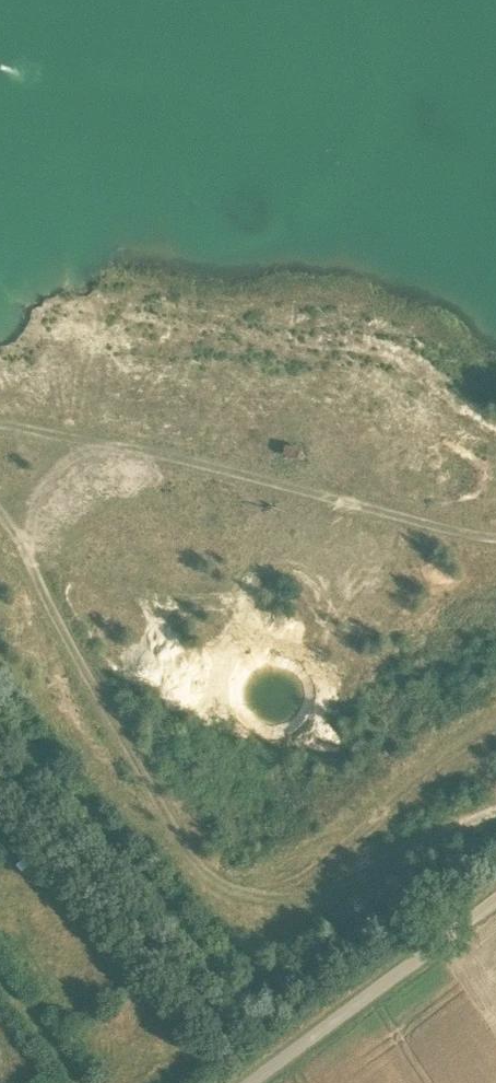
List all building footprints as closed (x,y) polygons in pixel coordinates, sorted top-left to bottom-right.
[(25,854),(15,865),(29,878),(39,868),(25,854)]
